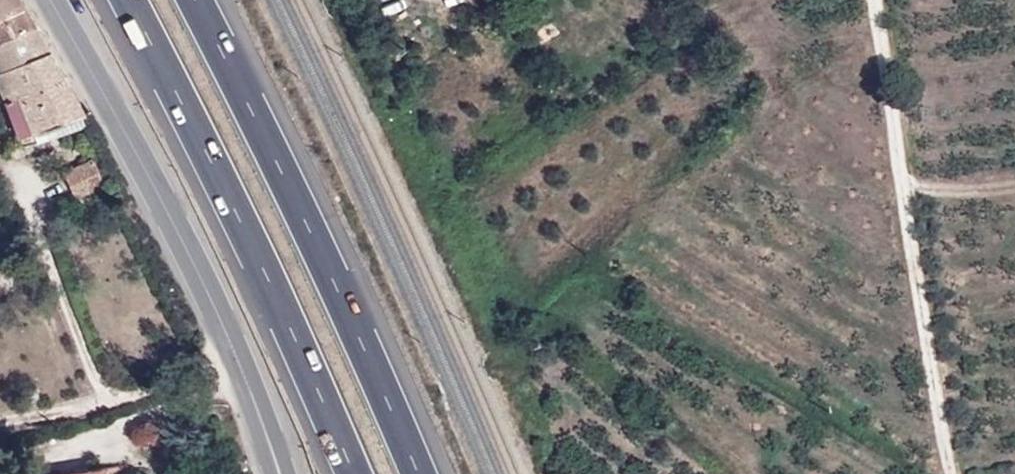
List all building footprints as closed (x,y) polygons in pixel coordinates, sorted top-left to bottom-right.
[(25,3),(23,0),(0,0),(0,13),(25,3)] [(38,24),(25,3),(0,13),(0,40),(38,24)] [(0,40),(0,69),(51,48),(38,24),(0,40)] [(0,69),(0,78),(22,133),(85,111),(51,48),(0,69)] [(100,181),(90,160),(66,172),(77,192),(100,181)]
